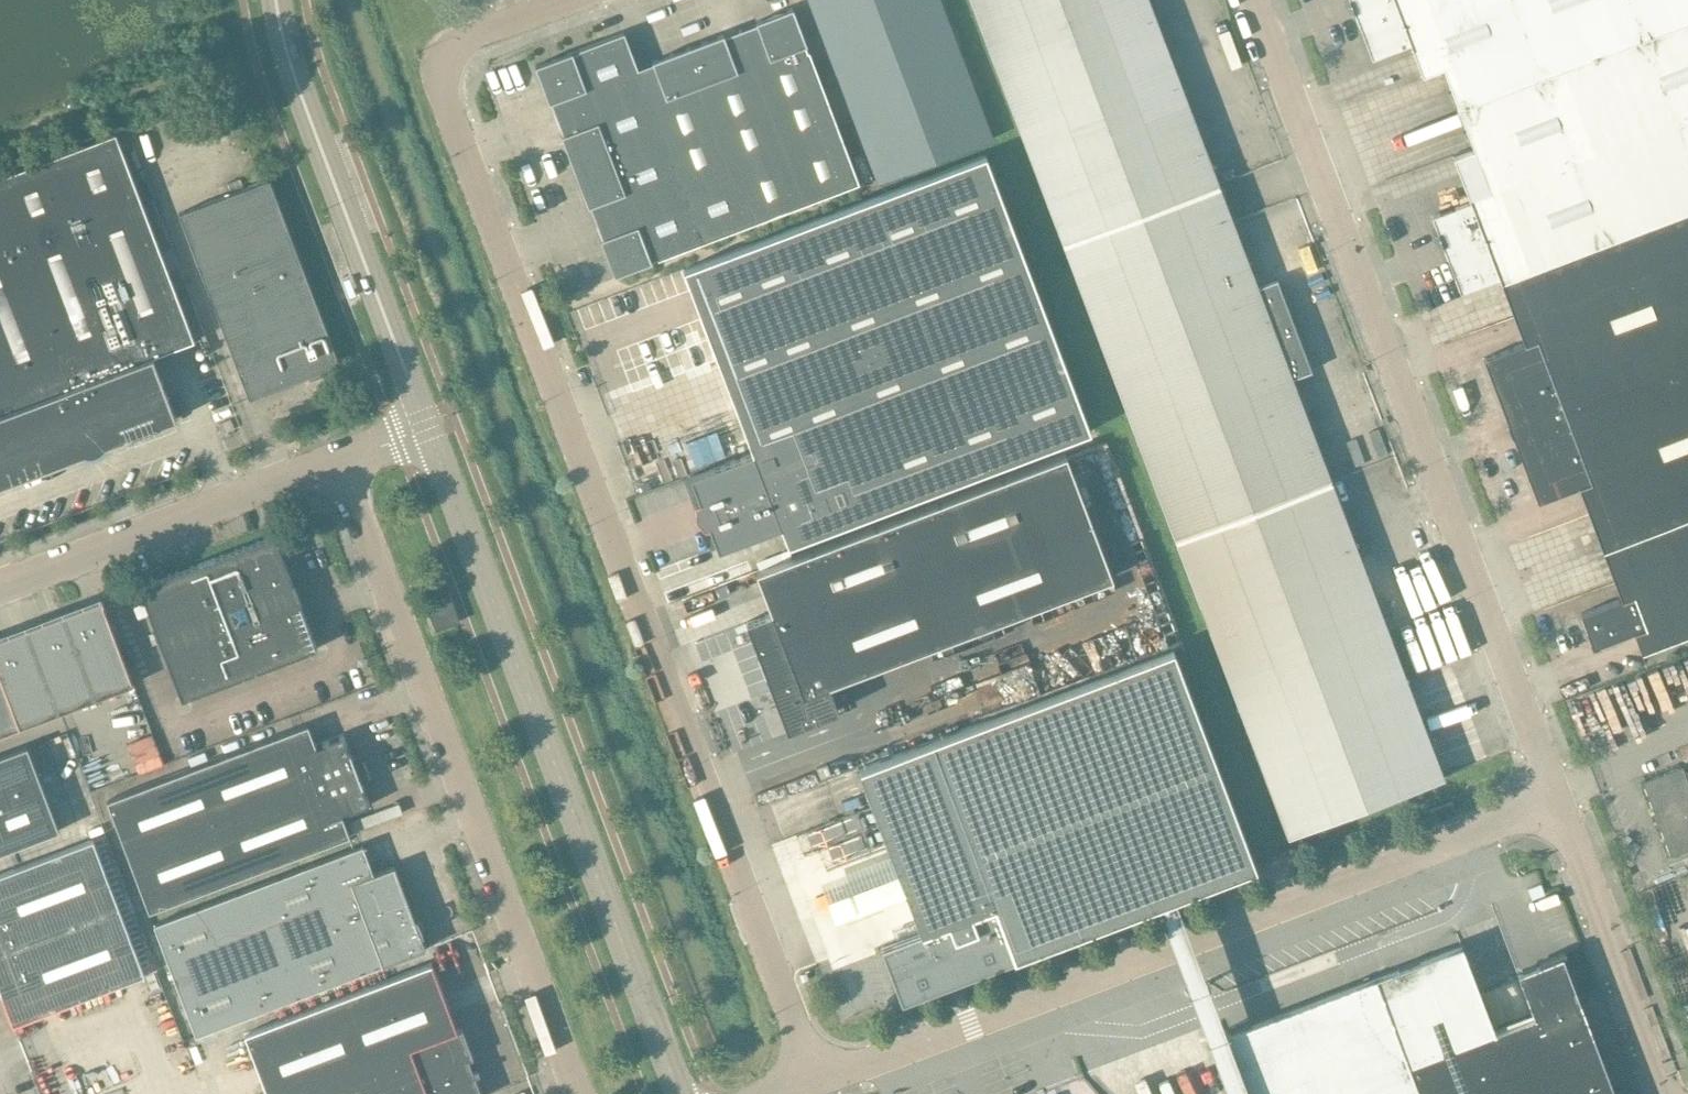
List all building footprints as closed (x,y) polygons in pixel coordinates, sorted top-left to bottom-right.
[(939,0),(809,0),(878,180),(992,137),(939,0)] [(1277,278),(1258,285),(1149,0),(971,0),(1288,836),(1444,777),(1292,378),(1312,370),(1277,278)] [(1371,58),(1410,43),(1421,74),(1442,66),(1473,148),(1452,156),(1470,201),(1431,216),(1460,292),(1498,277),(1500,281),(1521,273),(1534,310),(1514,317),(1523,343),(1483,359),(1537,502),(1577,487),(1588,515),(1609,507),(1622,541),(1635,575),(1614,583),(1620,599),(1579,614),(1592,647),(1632,632),(1640,652),(1687,634),(1687,0),(1349,0),(1371,58)] [(859,182),(809,51),(807,52),(805,45),(806,45),(793,8),(756,22),(756,24),(724,36),(723,34),(652,61),(653,63),(637,69),(624,33),(578,50),(578,51),(572,54),(572,52),(535,66),(549,103),(550,102),(557,118),(563,135),(561,135),(588,206),(590,206),(602,238),(600,239),(614,276),(651,261),(651,260),(657,257),(658,259),(859,182)] [(190,295),(179,299),(175,290),(187,285),(179,266),(168,271),(115,133),(0,176),(0,486),(176,419),(153,357),(206,336),(190,295)] [(1090,430),(985,154),(683,269),(752,451),(690,475),(717,549),(780,525),(787,544),(1090,430)] [(339,364),(269,178),(179,213),(249,398),(339,364)] [(244,440),(240,430),(225,436),(229,446),(244,440)] [(828,684),(1112,577),(1111,576),(1133,567),(1118,527),(1096,536),(1065,453),(755,571),(771,612),(745,621),(786,729),(838,710),(828,684)] [(317,648),(274,535),(139,586),(181,700),(317,648)] [(459,622),(449,596),(425,605),(435,631),(459,622)] [(0,638),(0,675),(20,727),(133,684),(102,602),(79,611),(78,609),(47,620),(49,623),(4,640),(3,637),(0,638)] [(858,767),(920,931),(881,946),(901,1000),(946,983),(964,976),(1029,952),(1086,930),(1142,909),(1156,904),(1228,1093),(1249,1093),(1174,897),(1195,889),(1255,866),(1172,648),(858,767)] [(0,675),(0,734),(20,727),(0,675)] [(349,835),(341,814),(369,804),(343,735),(315,745),(307,725),(107,801),(148,910),(349,835)] [(27,745),(0,756),(0,852),(59,830),(27,745)] [(831,774),(826,763),(816,767),(820,778),(831,774)] [(1685,776),(1681,766),(1641,781),(1669,856),(1687,849),(1687,775),(1685,776)] [(92,839),(0,874),(0,992),(12,1024),(144,975),(92,839)] [(425,947),(394,864),(373,872),(362,844),(153,923),(195,1034),(425,947)] [(1562,955),(1516,972),(1533,1015),(1494,1030),(1461,944),(1208,1040),(1228,1093),(1614,1093),(1562,955)] [(461,1026),(456,1028),(431,961),(244,1032),(267,1093),(481,1093),(474,1075),(479,1073),(461,1026)]
